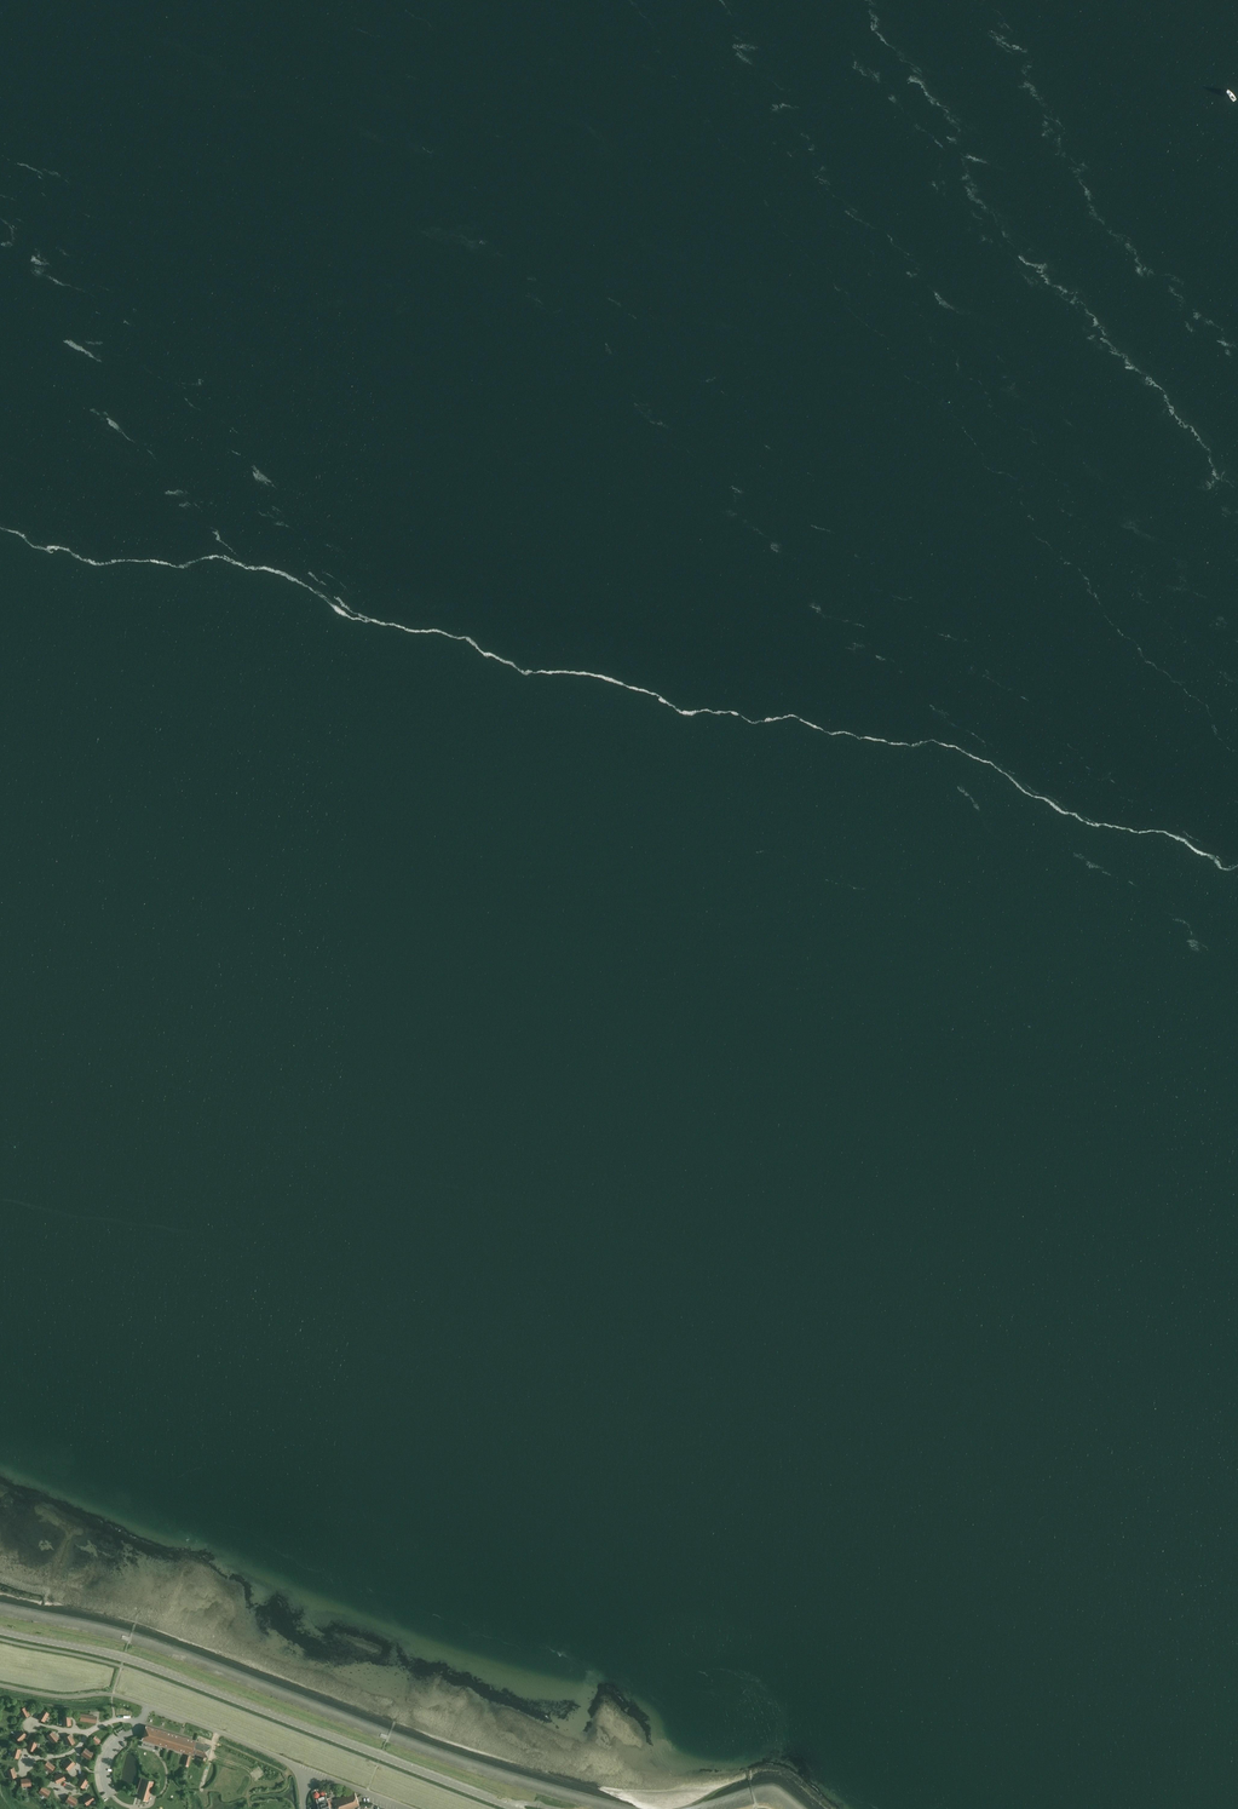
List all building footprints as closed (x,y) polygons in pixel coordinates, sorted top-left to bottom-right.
[(19,1710),(23,1718),(29,1715),(25,1707),(19,1710)] [(44,1721),(49,1713),(43,1710),(38,1718),(44,1721)] [(96,1722),(97,1716),(81,1714),(80,1720),(96,1722)] [(146,1726),(142,1740),(191,1755),(193,1749),(195,1742),(195,1740),(146,1726)] [(22,1730),(15,1736),(20,1741),(26,1735),(22,1730)] [(103,1740),(106,1736),(100,1730),(97,1734),(103,1740)] [(52,1731),(47,1736),(53,1743),(58,1738),(52,1731)] [(75,1742),(70,1734),(64,1738),(69,1746),(75,1742)] [(30,1740),(27,1749),(34,1751),(37,1742),(30,1740)] [(191,1755),(192,1753),(201,1755),(200,1759),(205,1761),(209,1746),(195,1742),(195,1740),(195,1742),(193,1749),(191,1755)] [(18,1758),(20,1749),(14,1747),(12,1756),(18,1758)] [(89,1759),(93,1754),(85,1748),(81,1754),(89,1759)] [(74,1763),(70,1759),(63,1765),(68,1770),(74,1763)] [(16,1773),(23,1770),(19,1760),(12,1763),(16,1773)] [(43,1767),(50,1772),(54,1767),(47,1761),(43,1767)] [(10,1778),(16,1776),(13,1768),(7,1770),(10,1778)] [(62,1773),(54,1777),(57,1783),(65,1779),(62,1773)] [(88,1780),(82,1777),(78,1784),(83,1788),(88,1780)] [(144,1779),(138,1798),(147,1801),(153,1782),(144,1779)] [(47,1781),(43,1786),(51,1792),(55,1787),(47,1781)] [(42,1786),(39,1792),(46,1797),(50,1791),(42,1786)] [(70,1795),(79,1800),(83,1794),(74,1789),(70,1795)] [(360,1805),(355,1793),(332,1801),(331,1797),(318,1802),(319,1805),(320,1808),(350,1808),(360,1805)] [(83,1799),(87,1805),(94,1800),(91,1794),(83,1799)] [(77,1800),(69,1795),(66,1801),(74,1805),(77,1800)]
